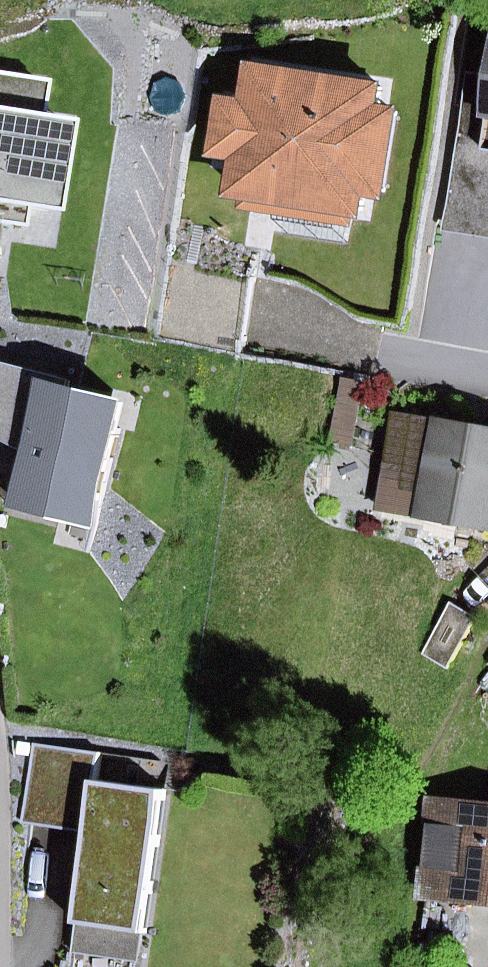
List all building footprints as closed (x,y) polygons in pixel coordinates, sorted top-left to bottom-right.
[(354,210),(362,211),(366,190),(379,108),(382,87),(258,68),(253,105),(230,101),(222,151),(245,154),(239,191),(293,200),(354,210)] [(487,109),(487,74),(473,72),(468,106),(487,109)] [(23,206),(48,210),(62,119),(37,115),(43,80),(0,73),(0,223),(20,226),(23,206)] [(450,222),(487,227),(487,109),(468,106),(450,222)] [(366,190),(385,193),(398,111),(379,108),(366,190)] [(287,234),(349,243),(354,210),(293,200),(287,234)] [(487,246),(487,227),(450,222),(447,239),(487,246)] [(179,266),(169,330),(245,342),(255,277),(179,266)] [(32,454),(35,443),(39,427),(24,423),(37,372),(0,362),(0,438),(32,454)] [(19,504),(97,524),(127,402),(72,389),(74,381),(37,372),(24,423),(39,427),(35,443),(32,454),(26,476),(19,504)] [(398,416),(382,508),(424,515),(439,423),(398,416)] [(487,526),(487,428),(440,420),(439,423),(424,515),(487,526)] [(422,654),(448,669),(478,617),(452,602),(422,654)] [(35,744),(26,803),(93,813),(91,833),(77,923),(146,933),(167,791),(98,781),(102,753),(35,744)] [(23,823),(91,833),(93,813),(26,803),(23,823)] [(436,803),(426,888),(459,892),(458,897),(487,900),(487,809),(436,803)] [(73,953),(142,963),(146,933),(77,923),(73,953)]
